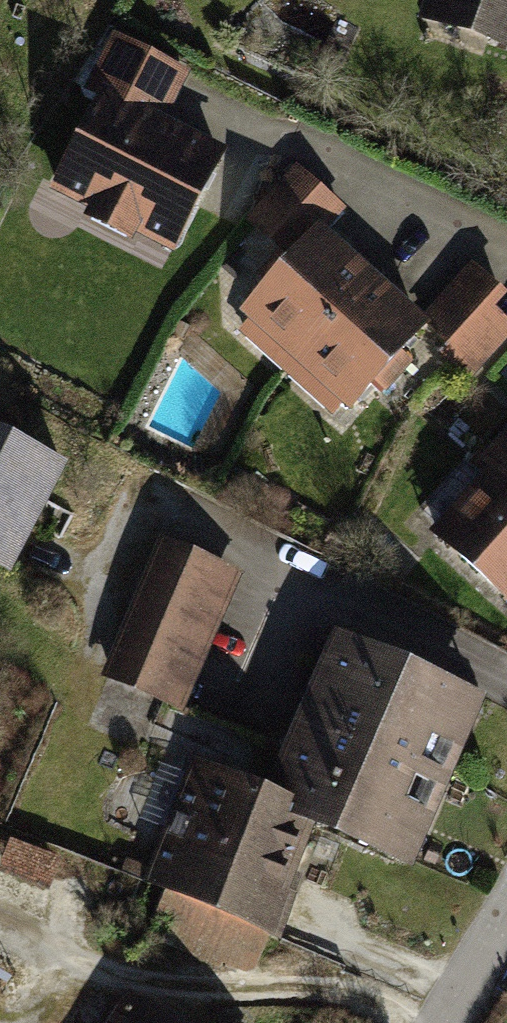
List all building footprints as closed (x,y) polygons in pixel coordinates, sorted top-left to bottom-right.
[(420,22),(506,48),(506,0),(427,0),(420,22)] [(179,72),(107,34),(75,93),(98,106),(51,192),(170,255),(223,156),(154,119),(179,72)] [(227,322),(332,421),(423,335),(430,330),(447,342),(438,352),(471,380),(506,340),(506,322),(490,308),(504,291),(464,261),(420,310),(325,236),(346,211),(299,164),(246,220),(288,257),(227,322)] [(64,466),(0,431),(0,570),(6,573),(64,466)] [(420,537),(506,615),(506,440),(420,537)] [(243,575),(155,539),(98,676),(186,713),(243,575)] [(421,883),(492,691),(331,632),(287,751),(164,706),(142,766),(183,781),(145,883),(164,890),(142,948),(266,994),(321,846),(421,883)] [(132,992),(112,1022),(180,1022),(132,992)]
